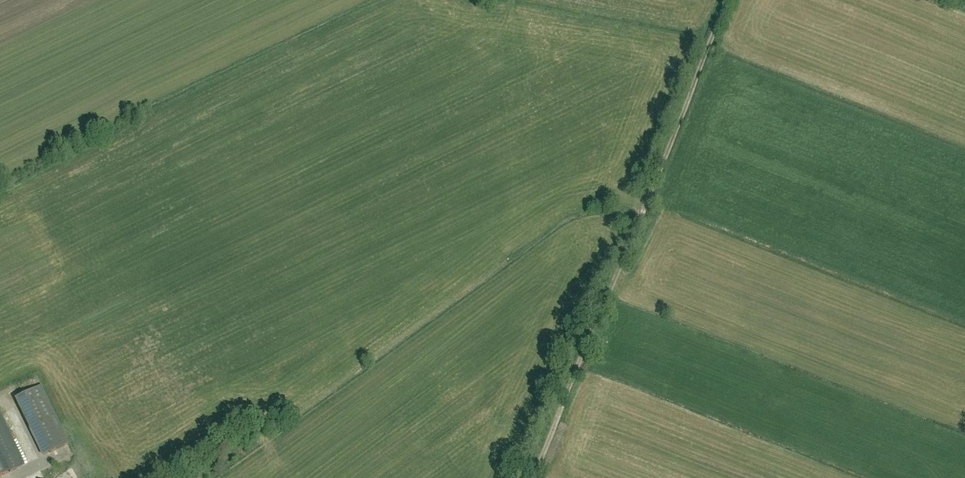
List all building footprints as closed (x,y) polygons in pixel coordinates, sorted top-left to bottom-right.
[(38,384),(13,395),(41,455),(66,443),(38,384)] [(12,469),(0,442),(0,474),(12,469)]
